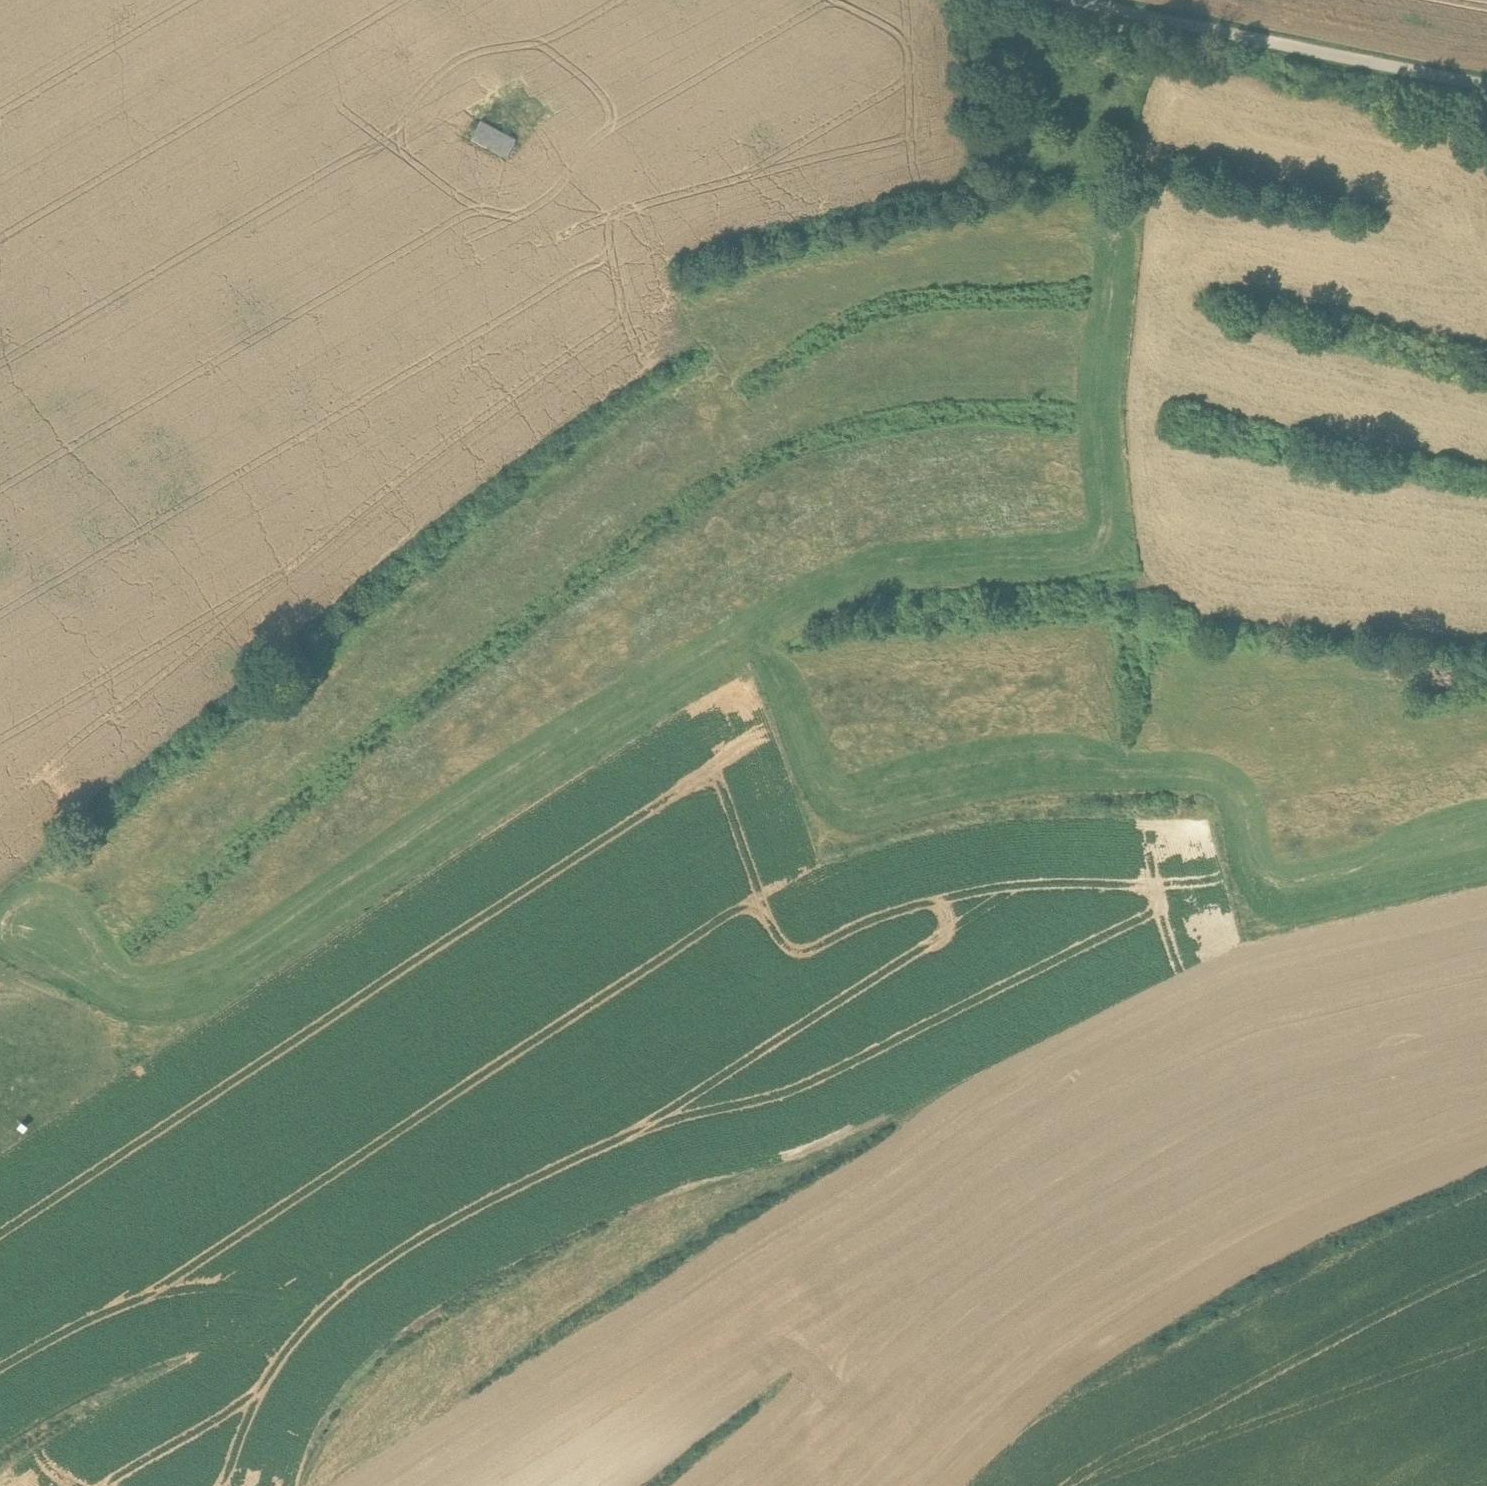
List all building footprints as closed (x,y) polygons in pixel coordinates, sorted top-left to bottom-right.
[(516,139),(481,121),(471,139),(506,157),(516,139)]
